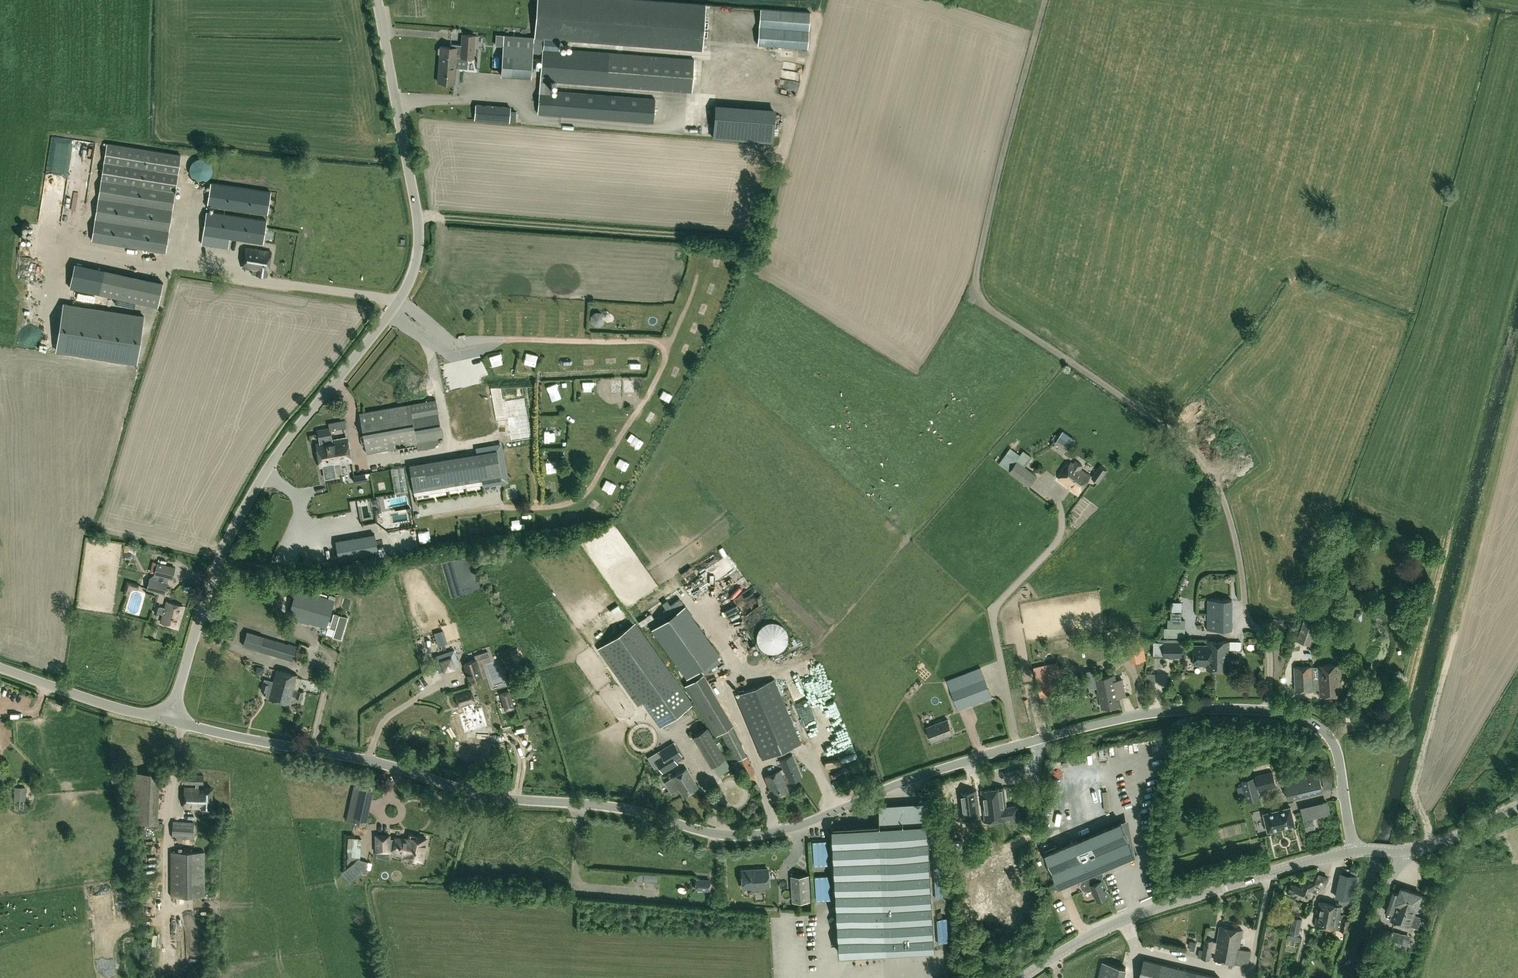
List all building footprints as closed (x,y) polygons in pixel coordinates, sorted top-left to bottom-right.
[(542,54),(537,114),(653,123),(655,98),(550,90),(551,82),(613,86),(692,91),(694,58),(615,53),(548,48),(549,38),(702,50),(706,3),(663,0),(537,0),(534,37),(533,53),(542,54)] [(757,44),(807,48),(810,12),(760,8),(757,44)] [(450,46),(440,45),(437,82),(455,83),(457,56),(460,56),(460,57),(474,58),(476,34),(461,33),(460,44),(450,43),(450,46)] [(504,34),(503,44),(501,75),(531,78),(533,53),(534,37),(504,34)] [(780,65),(791,67),(792,60),(781,58),(780,65)] [(511,106),(476,103),(474,120),(521,123),(522,118),(517,118),(518,113),(516,113),(516,110),(510,110),(511,106)] [(776,110),(716,105),(714,138),(773,143),(776,110)] [(50,135),(44,197),(60,198),(64,159),(68,159),(69,153),(88,155),(90,139),(50,135)] [(91,240),(166,252),(181,154),(107,143),(91,240)] [(67,183),(80,184),(81,175),(87,175),(88,160),(69,158),(67,183)] [(212,171),(212,170),(212,169),(212,167),(211,166),(211,165),(210,164),(209,163),(208,162),(207,161),(206,160),(205,159),(204,159),(203,159),(201,159),(200,158),(199,159),(197,159),(196,159),(195,160),(194,161),(193,162),(192,163),(191,164),(190,165),(190,166),(190,167),(189,169),(189,170),(189,171),(190,172),(190,174),(190,175),(191,176),(192,177),(193,178),(194,179),(195,180),(196,180),(197,181),(199,181),(200,181),(201,181),(203,181),(204,181),(205,180),(206,180),(207,179),(208,178),(209,177),(210,176),(211,175),(211,174),(212,173),(212,171)] [(268,214),(271,191),(210,182),(207,205),(268,214)] [(267,221),(206,212),(203,234),(263,243),(267,221)] [(252,273),(267,276),(271,251),(246,248),(243,268),(253,269),(252,273)] [(714,252),(713,261),(722,262),(723,254),(714,252)] [(163,282),(104,269),(99,293),(158,306),(163,282)] [(60,275),(59,287),(71,288),(71,275),(60,275)] [(144,316),(63,303),(56,349),(137,362),(144,316)] [(593,323),(601,324),(602,316),(594,315),(593,323)] [(517,349),(522,358),(531,352),(525,343),(517,349)] [(546,353),(556,353),(556,343),(546,343),(546,353)] [(622,352),(623,362),(633,361),(632,351),(622,352)] [(498,365),(508,365),(508,357),(498,357),(498,365)] [(460,378),(472,376),(470,365),(459,366),(460,378)] [(444,371),(445,383),(457,381),(455,370),(444,371)] [(603,399),(602,388),(588,389),(589,401),(603,399)] [(443,438),(436,399),(410,403),(417,443),(443,438)] [(359,412),(366,452),(417,443),(410,403),(359,412)] [(332,440),(330,427),(318,429),(319,438),(320,438),(320,442),(316,443),(320,467),(324,466),(325,476),(334,475),(332,465),(351,461),(347,438),(332,440)] [(1072,444),(1059,435),(1055,442),(1067,451),(1072,444)] [(1005,446),(999,463),(1008,466),(1011,456),(1015,458),(1017,450),(1005,446)] [(622,463),(631,467),(635,458),(627,454),(622,463)] [(552,455),(542,455),(542,465),(552,464),(552,455)] [(1072,463),(1071,462),(1059,479),(1078,492),(1090,475),(1081,469),(1084,465),(1075,459),(1072,463)] [(1037,475),(1017,460),(1009,471),(1029,486),(1037,475)] [(480,468),(481,477),(491,476),(491,478),(501,476),(499,464),(489,465),(489,464),(479,466),(480,468)] [(391,468),(395,492),(407,490),(404,466),(391,468)] [(507,497),(526,495),(523,466),(503,469),(507,497)] [(1100,466),(1092,477),(1099,482),(1107,471),(1100,466)] [(480,468),(463,471),(465,482),(482,480),(481,477),(480,468)] [(430,476),(430,474),(421,475),(422,477),(413,479),(415,491),(424,489),(423,487),(432,486),(432,488),(440,486),(440,484),(448,483),(447,473),(446,471),(438,473),(438,475),(430,476)] [(448,485),(465,482),(463,471),(447,473),(448,483),(448,485)] [(364,474),(353,476),(355,482),(365,481),(364,474)] [(543,483),(543,491),(554,491),(554,483),(543,483)] [(585,517),(597,513),(595,508),(584,512),(585,517)] [(300,519),(300,530),(309,529),(309,519),(300,519)] [(516,523),(506,523),(506,532),(516,531),(516,523)] [(415,541),(426,541),(425,529),(415,530),(415,541)] [(378,552),(375,534),(336,541),(339,559),(378,552)] [(253,555),(257,544),(247,541),(244,552),(253,555)] [(146,589),(165,594),(168,582),(167,582),(168,578),(172,579),(175,567),(157,562),(154,574),(152,573),(151,578),(149,578),(146,589)] [(660,597),(663,601),(675,592),(672,587),(660,597)] [(296,588),(288,617),(326,628),(334,600),(296,588)] [(737,615),(754,606),(745,589),(728,598),(737,615)] [(1232,599),(1207,599),(1207,629),(1232,630),(1232,599)] [(159,613),(163,614),(161,622),(177,626),(183,606),(167,601),(165,607),(161,606),(156,604),(154,612),(159,614),(159,613)] [(685,604),(651,628),(686,677),(720,654),(685,604)] [(641,608),(638,611),(643,618),(647,615),(641,608)] [(333,636),(341,638),(347,617),(334,613),(329,627),(335,629),(333,636)] [(1311,643),(1317,624),(1304,620),(1298,639),(1311,643)] [(693,703),(635,621),(597,648),(638,706),(643,702),(660,726),(693,703)] [(1164,636),(1185,637),(1185,628),(1165,627),(1164,636)] [(242,645),(292,661),(297,646),(247,631),(242,645)] [(1146,659),(1142,638),(1127,641),(1131,662),(1146,659)] [(1151,652),(1160,652),(1160,639),(1152,639),(1151,652)] [(1207,641),(1207,644),(1207,645),(1194,645),(1194,665),(1206,665),(1206,669),(1214,669),(1214,655),(1212,655),(1212,641),(1207,641)] [(1214,669),(1228,669),(1228,663),(1231,663),(1231,659),(1237,659),(1237,650),(1243,650),(1243,642),(1228,641),(1212,641),(1212,655),(1214,655),(1214,669)] [(1183,657),(1183,642),(1164,642),(1164,657),(1183,657)] [(453,648),(434,654),(439,669),(458,663),(453,648)] [(717,656),(701,667),(705,672),(721,661),(717,656)] [(476,659),(464,663),(466,669),(470,681),(482,677),(478,665),(477,661),(476,659)] [(1064,692),(1058,664),(1057,661),(1034,667),(1041,697),(1064,692)] [(1313,666),(1313,665),(1294,667),(1295,691),(1320,689),(1320,696),(1343,694),(1341,664),(1318,666),(1313,666)] [(269,698),(276,700),(280,683),(287,685),(290,673),(277,669),(273,681),(264,679),(261,690),(266,692),(265,697),(269,698)] [(808,683),(817,684),(819,674),(810,672),(808,683)] [(297,675),(290,673),(287,685),(280,683),(276,700),(289,703),(291,696),(301,698),(303,691),(293,688),(297,675)] [(685,684),(715,735),(721,731),(736,760),(737,760),(746,776),(755,771),(732,725),(734,723),(704,673),(685,684)] [(950,688),(959,710),(992,697),(985,674),(950,688)] [(1115,675),(1097,678),(1102,708),(1121,704),(1119,697),(1126,696),(1122,679),(1116,681),(1115,675)] [(775,679),(735,695),(762,759),(801,743),(775,679)] [(482,706),(471,710),(469,704),(475,703),(471,688),(454,693),(459,708),(462,707),(463,712),(458,713),(464,733),(488,727),(482,706)] [(509,694),(502,696),(506,711),(514,709),(509,694)] [(948,719),(927,727),(933,741),(953,734),(948,719)] [(725,758),(707,727),(693,736),(711,766),(713,765),(725,758)] [(663,772),(677,763),(675,759),(681,755),(674,742),(652,755),(663,772)] [(780,760),(786,773),(782,775),(780,770),(765,777),(773,797),(789,791),(786,784),(786,783),(789,782),(797,779),(788,757),(780,760)] [(725,758),(713,765),(718,775),(731,767),(725,758)] [(1007,776),(1029,771),(1027,760),(1004,766),(1007,776)] [(677,789),(678,788),(683,796),(698,787),(687,768),(670,778),(664,781),(671,793),(677,789)] [(133,820),(156,820),(157,771),(134,770),(133,820)] [(1255,777),(1259,792),(1277,788),(1273,772),(1255,777)] [(1324,793),(1319,773),(1284,781),(1289,802),(1324,793)] [(203,775),(184,774),(184,784),(195,784),(195,788),(184,787),(184,808),(212,809),(212,788),(203,788),(203,775)] [(1242,785),(1237,787),(1240,797),(1245,796),(1247,803),(1254,802),(1261,799),(1259,792),(1255,777),(1241,781),(1242,785)] [(366,824),(373,789),(354,785),(346,820),(366,824)] [(26,800),(26,786),(14,786),(14,800),(26,800)] [(981,817),(985,816),(985,821),(1019,817),(1018,805),(1006,807),(1004,787),(982,790),(983,804),(981,805),(979,789),(961,792),(964,820),(981,818),(981,817)] [(1328,803),(1301,809),(1304,822),(1332,816),(1328,803)] [(1291,807),(1264,814),(1268,832),(1295,825),(1291,807)] [(1417,818),(1407,821),(1409,829),(1419,826),(1417,818)] [(194,822),(173,820),(172,837),(173,837),(173,839),(177,839),(177,837),(193,838),(194,822)] [(1314,820),(1305,822),(1307,830),(1316,828),(1314,820)] [(1121,822),(1046,854),(1060,887),(1087,875),(1082,878),(1082,879),(1081,880),(1080,882),(1080,883),(1080,885),(1081,886),(1081,888),(1082,889),(1084,890),(1086,891),(1087,891),(1089,891),(1093,890),(1097,900),(1109,895),(1103,879),(1102,879),(1104,875),(1104,874),(1104,873),(1103,870),(1102,869),(1102,868),(1135,854),(1121,822)] [(834,829),(835,837),(842,955),(856,954),(858,955),(866,955),(867,953),(910,951),(912,952),(920,951),(922,950),(936,949),(929,824),(834,829)] [(390,850),(392,850),(406,853),(405,856),(409,857),(409,859),(410,861),(412,862),(414,862),(416,861),(417,859),(421,860),(422,856),(423,856),(425,850),(423,850),(426,838),(410,834),(409,838),(408,838),(406,839),(406,840),(395,838),(394,844),(389,844),(389,835),(376,835),(376,852),(390,852),(390,850)] [(350,855),(358,855),(359,835),(351,835),(350,855)] [(945,866),(944,836),(932,837),(934,866),(945,866)] [(205,851),(171,851),(171,896),(205,896),(205,851)] [(351,873),(368,872),(367,860),(350,862),(351,873)] [(1125,866),(1127,873),(1137,869),(1135,863),(1125,866)] [(742,870),(742,888),(769,887),(768,869),(742,870)] [(1335,897),(1351,900),(1357,875),(1340,872),(1335,897)] [(809,874),(793,875),(794,902),(811,901),(809,874)] [(948,888),(947,876),(935,876),(935,888),(948,888)] [(697,879),(696,889),(710,890),(711,880),(697,879)] [(1291,884),(1288,892),(1311,900),(1316,886),(1301,880),(1299,887),(1291,884)] [(1390,920),(1410,926),(1418,928),(1422,917),(1413,914),(1414,910),(1411,909),(1412,908),(1417,909),(1422,894),(1401,887),(1399,893),(1392,891),(1386,910),(1392,911),(1390,920)] [(1315,925),(1337,929),(1348,931),(1350,919),(1343,918),(1344,914),(1340,913),(1342,905),(1320,901),(1315,925)] [(1275,924),(1278,908),(1270,907),(1268,922),(1275,924)] [(791,925),(803,925),(803,913),(791,912),(791,925)] [(1293,917),(1290,928),(1294,929),(1293,934),(1299,935),(1302,918),(1293,917)] [(1237,963),(1243,930),(1220,926),(1217,941),(1213,941),(1214,940),(1205,939),(1201,958),(1210,959),(1212,951),(1215,952),(1214,959),(1237,963)] [(1376,942),(1387,945),(1386,951),(1396,954),(1398,947),(1400,948),(1406,950),(1410,935),(1404,934),(1380,927),(1376,942)] [(1291,969),(1295,970),(1299,947),(1295,946),(1291,969)] [(1139,977),(1220,977),(1144,959),(1139,977)] [(1127,968),(1102,961),(1098,977),(1124,977),(1127,968)]
